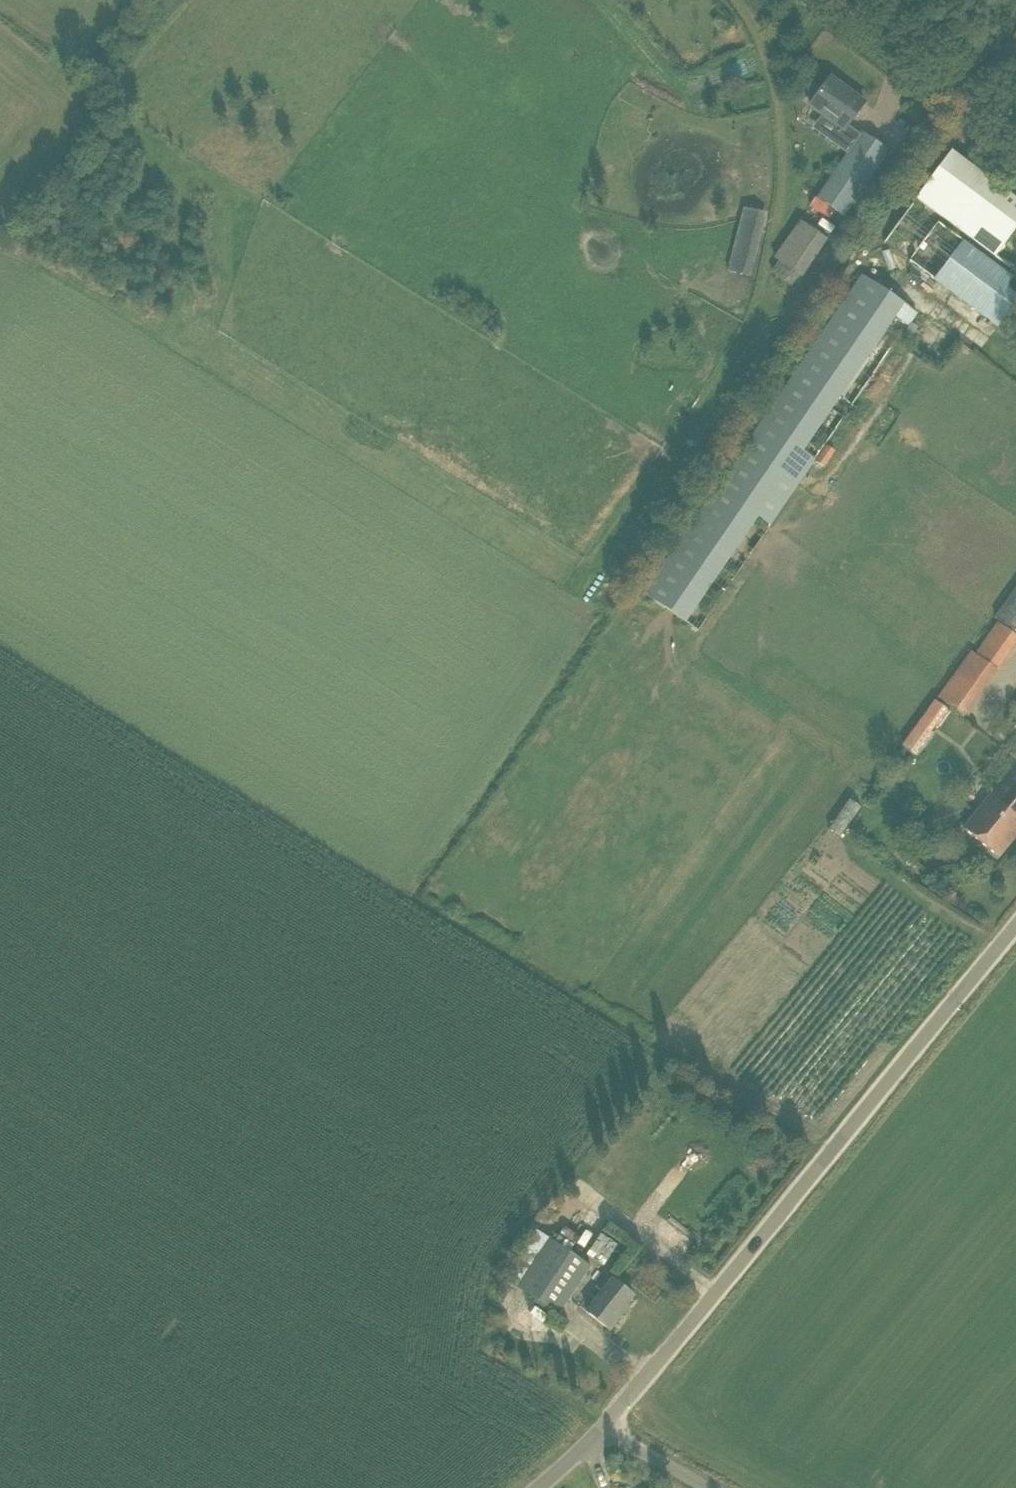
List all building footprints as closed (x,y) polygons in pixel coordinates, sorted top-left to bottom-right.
[(864,103),(830,78),(810,105),(844,130),(864,103)] [(843,217),(888,150),(862,132),(817,198),(843,217)] [(917,198),(996,256),(1015,228),(1015,201),(950,152),(938,168),(917,198)] [(933,278),(998,327),(1015,303),(1015,295),(1005,287),(1012,277),(962,239),(933,278)] [(643,594),(697,632),(916,313),(861,275),(643,594)] [(827,446),(816,461),(825,467),(835,452),(827,446)] [(994,619),(998,622),(1015,634),(1015,587),(994,619)] [(913,755),(947,709),(935,700),(900,746),(913,755)] [(964,829),(999,857),(1015,836),(1015,765),(992,794),(964,829)] [(841,837),(864,804),(852,797),(830,829),(841,837)] [(599,1235),(586,1255),(606,1268),(619,1248),(599,1235)] [(550,1239),(518,1287),(559,1314),(590,1266),(550,1239)] [(620,1313),(633,1296),(612,1279),(586,1311),(610,1330),(622,1314),(620,1313)]
